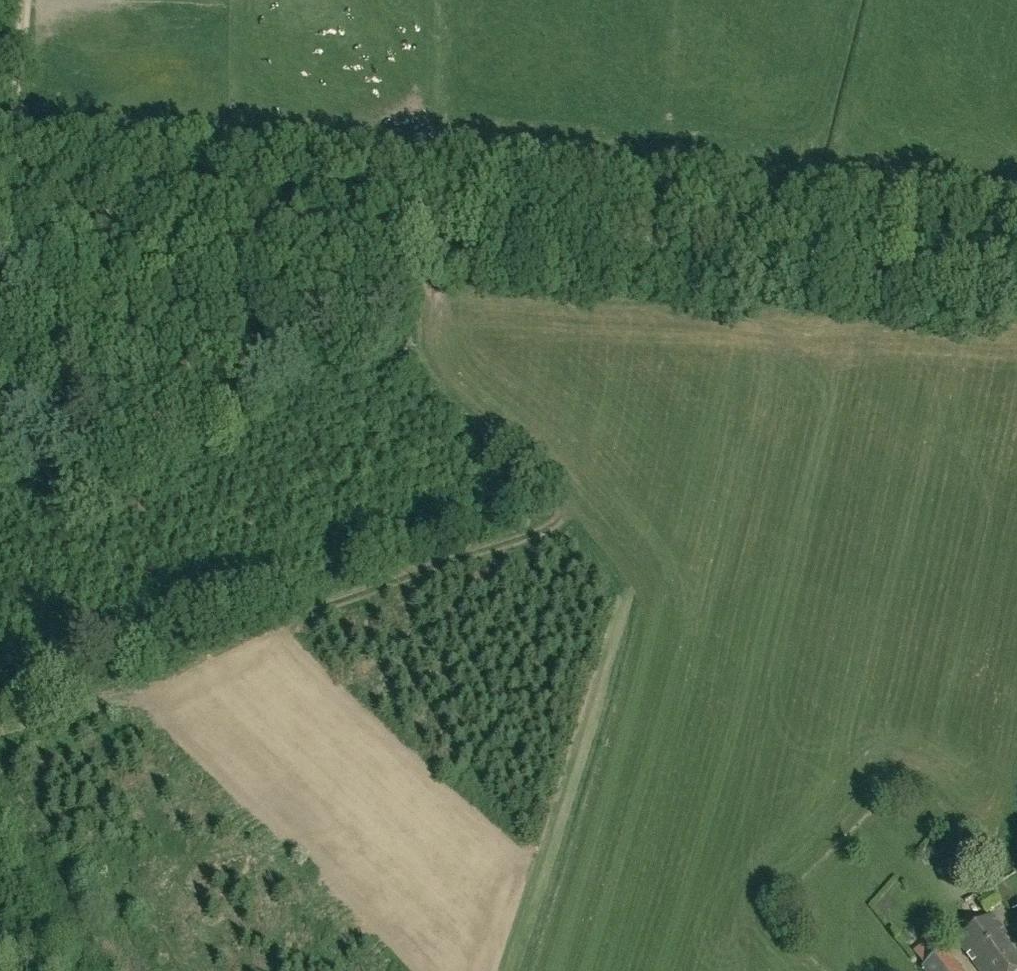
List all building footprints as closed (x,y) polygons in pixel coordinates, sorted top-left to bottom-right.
[(899,870),(892,883),(904,890),(911,877),(899,870)] [(992,891),(977,902),(986,915),(1001,905),(992,891)] [(979,970),(1016,970),(1016,949),(992,915),(957,941),(979,970)] [(945,949),(921,968),(924,970),(962,970),(945,949)]
